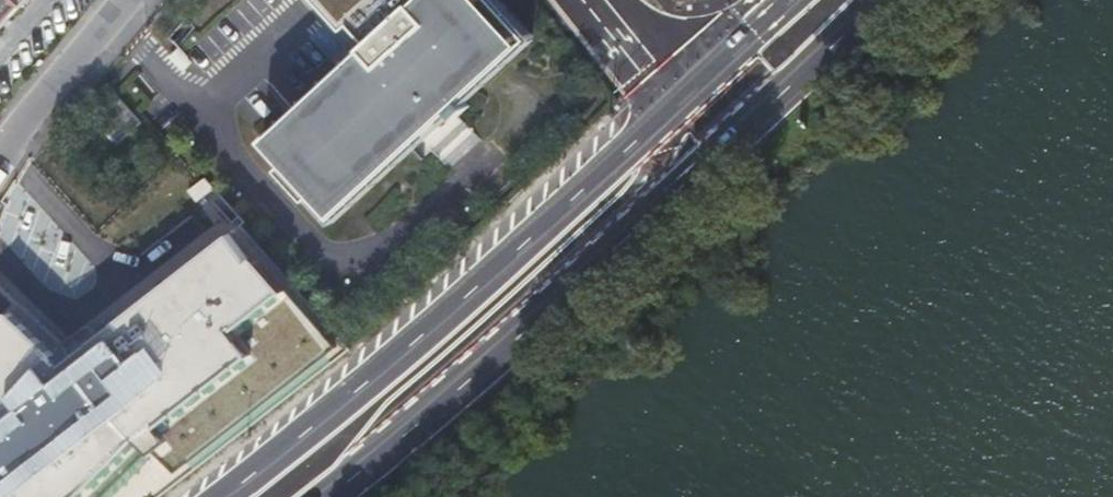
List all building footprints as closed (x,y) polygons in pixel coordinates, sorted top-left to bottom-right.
[(30,0),(0,0),(0,34),(30,0)] [(367,47),(265,138),(287,163),(284,166),(312,197),(316,194),(336,216),(437,125),(439,126),(441,127),(444,126),(446,125),(448,123),(449,121),(449,118),(448,115),(454,110),(460,116),(470,107),(465,100),(534,38),(499,0),(324,0),(367,47)] [(33,146),(21,161),(0,194),(0,258),(185,480),(263,420),(147,282),(99,225),(92,217),(38,152),(33,146)] [(0,258),(0,401),(84,496),(164,496),(185,480),(0,258)] [(0,401),(0,496),(84,496),(0,401)]
